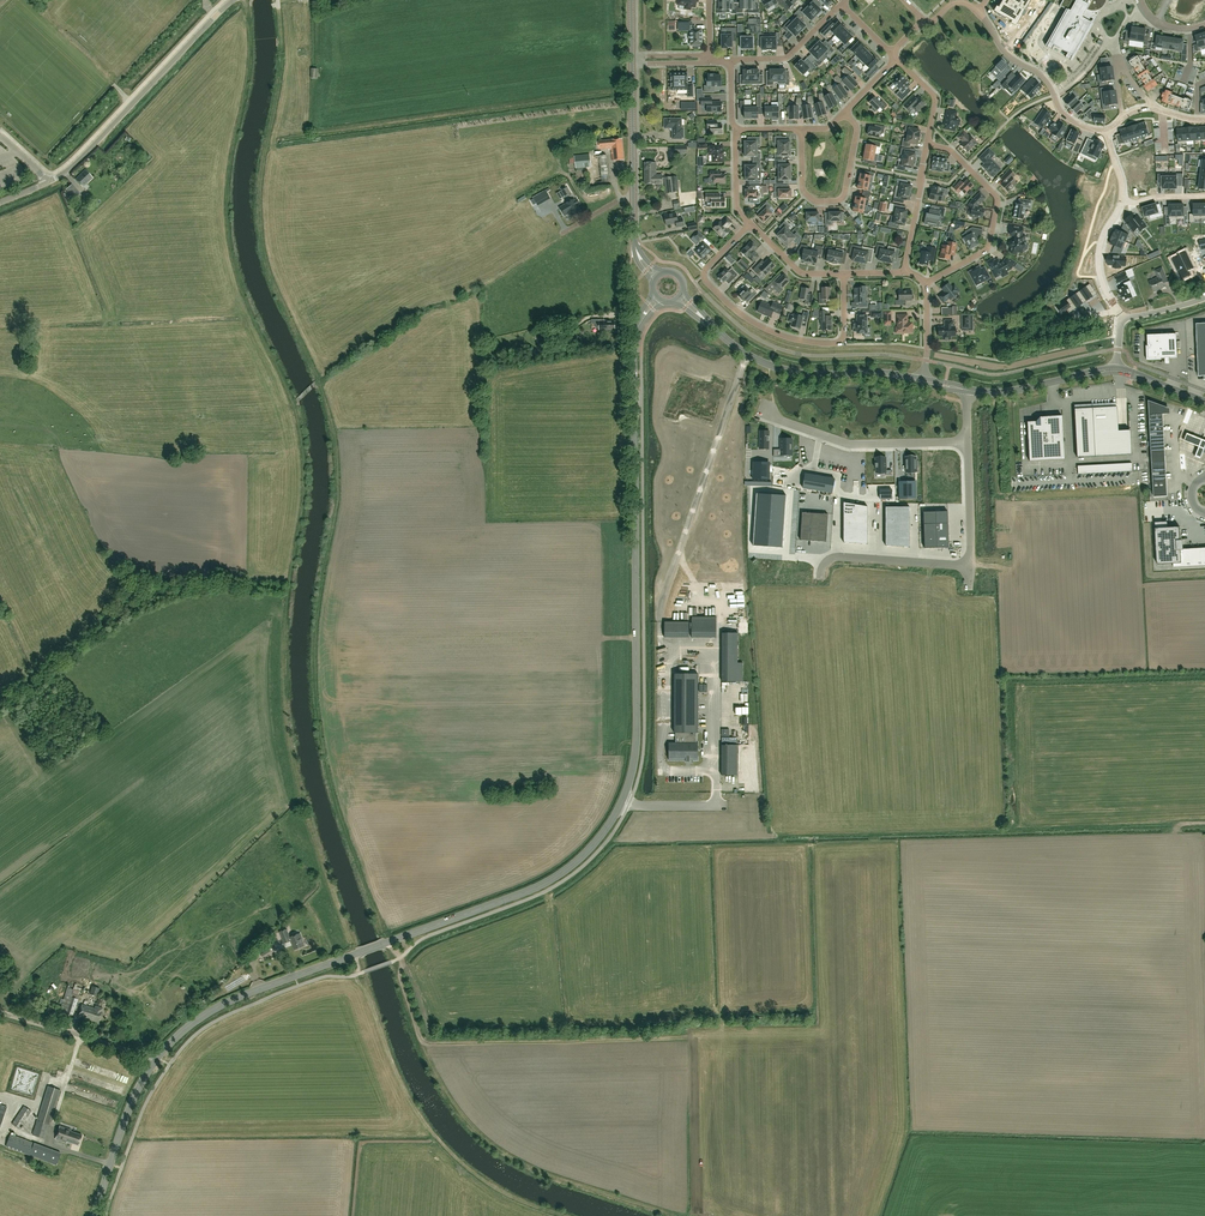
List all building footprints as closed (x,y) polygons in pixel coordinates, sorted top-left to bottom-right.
[(695,5),(695,1),(698,2),(698,0),(678,0),(678,3),(679,5),(685,6),(685,9),(691,10),(691,6),(695,7),(696,5),(695,5)] [(726,10),(726,0),(719,0),(719,5),(715,5),(715,13),(726,13),(726,10)] [(726,10),(731,10),(731,14),(737,14),(737,5),(734,5),(734,0),(726,0),(726,10)] [(737,5),(737,14),(737,13),(744,13),(744,10),(748,9),(748,0),(740,0),(740,5),(737,5)] [(748,9),(748,13),(759,13),(759,9),(755,9),(755,0),(748,0),(748,9)] [(784,2),(782,0),(766,0),(762,2),(767,9),(778,2),(783,7),(786,4),(784,2)] [(816,0),(811,0),(808,2),(811,4),(807,7),(816,16),(818,14),(819,15),(822,12),(821,11),(821,10),(814,3),(817,1),(816,0)] [(995,13),(1005,19),(1006,18),(1012,21),(1017,24),(1017,25),(1022,15),(1023,12),(1025,9),(1026,10),(1031,0),(1030,0),(1029,0),(1003,0),(998,7),(999,8),(996,13),(995,12),(995,13)] [(1089,32),(1094,24),(1087,20),(1090,15),(1092,11),(1096,11),(1098,10),(1099,10),(1103,8),(1105,5),(1105,4),(1107,2),(1107,0),(1064,0),(1060,6),(1066,9),(1047,43),(1054,47),(1055,45),(1057,46),(1068,53),(1067,55),(1074,59),(1084,41),(1089,33),(1089,32)] [(1197,11),(1201,0),(1180,0),(1178,5),(1191,11),(1192,9),(1197,11)] [(814,17),(816,16),(807,7),(805,10),(801,7),(796,12),(802,17),(802,18),(805,15),(811,21),(812,21),(815,18),(814,17)] [(799,19),(802,17),(796,12),(794,14),(795,16),(793,18),(795,20),(792,23),(801,31),(802,30),(803,31),(806,27),(805,26),(806,26),(799,19)] [(1180,19),(1187,22),(1190,16),(1183,13),(1180,19)] [(831,21),(821,32),(825,36),(830,30),(835,35),(843,27),(838,22),(835,26),(831,22),(831,21)] [(687,27),(687,31),(690,31),(691,36),(690,36),(690,39),(691,39),(691,45),(691,46),(691,45),(693,45),(693,47),(699,47),(699,45),(701,45),(702,45),(702,39),(702,35),(702,30),(702,29),(701,29),(695,30),(695,26),(691,27),(691,22),(678,22),(678,30),(681,30),(681,27),(687,27)] [(799,33),(801,31),(792,23),(789,26),(787,24),(785,26),(784,26),(782,28),(787,33),(789,31),(795,37),(796,36),(797,37),(800,34),(799,33)] [(843,27),(835,35),(840,40),(848,32),(843,28),(843,27)] [(1130,35),(1125,34),(1124,41),(1129,42),(1130,41),(1137,42),(1139,29),(1131,27),(1130,35)] [(736,28),(722,28),(722,48),(727,48),(727,47),(728,47),(732,47),(732,41),(736,41),(736,28)] [(1144,44),(1148,45),(1149,38),(1145,37),(1146,30),(1139,29),(1137,42),(1144,43),(1144,44)] [(848,32),(840,40),(845,45),(853,37),(848,32)] [(761,33),(757,33),(757,40),(761,40),(761,46),(762,50),(762,51),(767,51),(767,50),(769,50),(769,38),(769,35),(764,35),(764,33),(761,33)] [(773,35),(769,35),(769,38),(769,50),(771,50),(771,51),(776,51),(776,49),(776,46),(776,40),(780,40),(780,33),(776,33),(776,34),(773,35)] [(1202,34),(1195,36),(1198,44),(1194,45),(1196,52),(1204,49),(1204,44),(1202,34)] [(1162,49),(1164,37),(1158,36),(1157,44),(1152,43),(1151,49),(1156,50),(1156,47),(1162,48),(1162,49)] [(742,37),(741,37),(741,49),(744,49),(753,49),(753,37),(742,37)] [(1171,38),(1164,37),(1162,49),(1169,50),(1171,38)] [(1177,39),(1171,38),(1169,50),(1175,51),(1177,39)] [(1177,39),(1175,51),(1182,52),(1181,55),(1187,55),(1187,44),(1183,43),(1184,40),(1177,39)] [(816,45),(814,47),(823,55),(825,57),(828,54),(830,52),(831,53),(834,51),(829,46),(826,48),(822,44),(819,41),(819,42),(818,41),(815,44),(816,45)] [(863,47),(858,42),(850,50),(855,55),(863,47)] [(812,47),(809,51),(809,52),(811,54),(816,59),(813,61),(818,66),(823,62),(826,58),(825,57),(823,55),(814,47),(813,48),(812,47)] [(864,47),(863,47),(855,55),(860,60),(868,52),(863,48),(864,47)] [(873,57),(868,52),(860,60),(865,65),(873,57)] [(1133,68),(1142,62),(1138,55),(1135,57),(1131,59),(1131,60),(1128,62),(1133,68)] [(873,57),(865,65),(870,70),(866,74),(870,78),(875,73),(871,69),(878,62),(873,57)] [(795,66),(794,67),(795,67),(803,75),(807,71),(809,73),(812,71),(813,72),(815,69),(809,63),(807,66),(801,60),(800,61),(799,60),(796,63),(797,64),(795,66)] [(1010,71),(1011,69),(1007,65),(1002,60),(993,70),(999,75),(996,78),(1000,82),(1005,76),(1010,71)] [(1145,68),(1145,67),(1142,62),(1133,68),(1137,73),(1145,68)] [(845,67),(841,70),(846,78),(843,81),(845,84),(851,90),(857,84),(850,77),(853,73),(845,67)] [(1112,67),(1100,68),(1101,75),(1113,73),(1112,67)] [(1141,79),(1149,74),(1150,73),(1146,67),(1145,67),(1145,68),(1137,73),(1136,73),(1140,80),(1141,80),(1141,79)] [(751,84),(751,70),(750,70),(750,69),(745,69),(745,70),(743,70),(744,77),(740,77),(740,85),(751,84)] [(763,84),(763,76),(759,77),(759,70),(758,70),(758,69),(753,69),(753,70),(751,70),(751,84),(763,84)] [(778,84),(778,70),(776,70),(776,69),(771,69),(771,70),(770,70),(770,76),(766,77),(766,86),(774,85),(774,83),(778,82),(778,84)] [(790,85),(789,76),(786,76),(785,70),(784,70),(784,69),(779,69),(779,70),(778,70),(778,84),(785,84),(786,85),(790,85)] [(1099,75),(1097,75),(1098,82),(1099,82),(1099,86),(1106,85),(1106,81),(1114,80),(1113,73),(1101,75),(1099,75)] [(687,97),(693,97),(693,84),(687,84),(687,74),(671,74),(671,90),(687,90),(687,97)] [(721,81),(721,76),(715,76),(715,74),(708,74),(708,81),(707,81),(707,86),(704,86),(704,92),(715,92),(715,86),(720,86),(720,81),(721,81)] [(1144,84),(1153,79),(1149,74),(1141,79),(1144,84)] [(834,89),(833,89),(836,93),(840,99),(847,94),(841,87),(845,84),(843,81),(837,75),(834,78),(837,86),(834,89)] [(901,75),(893,83),(900,90),(896,94),(902,100),(908,94),(904,91),(910,85),(901,75)] [(1008,78),(1001,85),(1005,89),(1011,95),(1015,91),(1023,82),(1024,81),(1018,75),(1016,76),(1011,82),(1008,78)] [(1153,78),(1153,79),(1144,84),(1144,85),(1148,91),(1152,89),(1155,87),(1158,85),(1153,78)] [(1026,84),(1023,87),(1033,96),(1036,93),(1038,91),(1038,90),(1041,87),(1035,81),(1029,87),(1026,84)] [(825,97),(824,97),(828,105),(830,108),(837,104),(832,95),(836,93),(833,89),(834,89),(830,84),(826,86),(829,95),(825,97)] [(1115,91),(1107,92),(1107,87),(1100,88),(1101,99),(1116,97),(1115,91)] [(1168,104),(1168,103),(1172,94),(1172,93),(1165,90),(1164,93),(1163,93),(1162,97),(1161,101),(1168,104)] [(1070,109),(1079,101),(1076,98),(1079,96),(1074,91),(1069,96),(1071,98),(1065,103),(1070,109)] [(787,107),(787,113),(790,113),(790,119),(798,119),(798,111),(803,111),(802,108),(802,107),(803,106),(802,102),(801,98),(800,93),(797,94),(797,98),(795,107),(790,107),(787,107)] [(815,105),(814,105),(815,106),(818,116),(826,114),(823,107),(828,105),(824,97),(825,97),(822,93),(818,94),(819,103),(815,105)] [(704,94),(697,94),(697,102),(701,102),(701,106),(707,106),(707,112),(721,112),(721,109),(723,108),(723,105),(721,104),(721,102),(712,102),(712,97),(704,97),(704,94)] [(1172,94),(1168,103),(1175,105),(1178,96),(1172,94)] [(803,106),(802,107),(802,108),(803,111),(804,119),(812,117),(810,107),(815,106),(814,105),(815,105),(812,96),(808,97),(807,106),(803,106)] [(914,96),(910,100),(904,106),(910,112),(912,110),(915,109),(917,112),(925,104),(919,98),(917,100),(914,96)] [(1175,105),(1181,108),(1184,98),(1178,96),(1175,105)] [(1102,110),(1110,109),(1109,105),(1117,104),(1116,97),(1101,99),(1102,110)] [(869,103),(873,107),(871,109),(875,112),(877,110),(880,107),(883,110),(888,105),(882,100),(880,103),(874,98),(869,103)] [(1185,98),(1184,98),(1181,108),(1180,108),(1188,111),(1189,107),(1190,107),(1191,104),(1191,103),(1192,100),(1185,98)] [(751,118),(751,105),(744,105),(744,101),(740,101),(740,105),(740,109),(744,109),(744,118),(751,118)] [(1079,101),(1070,109),(1075,114),(1081,109),(1083,111),(1088,106),(1086,104),(1083,106),(1079,101)] [(1086,117),(1089,120),(1093,120),(1093,122),(1104,123),(1105,116),(1092,115),(1090,113),(1093,111),(1090,108),(1085,113),(1087,116),(1086,117)] [(947,114),(944,128),(954,130),(955,125),(957,126),(958,125),(959,124),(959,121),(959,120),(958,119),(957,118),(957,119),(955,118),(955,116),(954,116),(955,112),(947,110),(947,114)] [(1049,117),(1041,112),(1034,123),(1042,128),(1049,117)] [(681,119),(665,119),(665,128),(670,128),(672,130),(673,130),(673,138),(681,138),(681,137),(683,137),(683,128),(681,128),(681,119)] [(717,125),(717,121),(707,121),(707,128),(710,128),(710,134),(722,133),(722,125),(717,125)] [(1052,134),(1059,139),(1066,128),(1060,123),(1058,126),(1053,122),(1048,129),(1053,132),(1052,134)] [(1145,122),(1139,124),(1143,137),(1149,135),(1145,122)] [(908,135),(920,138),(921,135),(920,133),(919,133),(920,132),(920,130),(913,129),(914,124),(906,123),(904,131),(908,132),(908,135)] [(1139,124),(1133,126),(1137,139),(1143,137),(1139,124)] [(869,127),(868,135),(879,137),(880,132),(884,133),(885,127),(877,125),(876,128),(869,127)] [(1133,126),(1126,128),(1131,141),(1137,139),(1133,126)] [(1194,127),(1186,127),(1186,129),(1187,140),(1195,140),(1194,128),(1194,127)] [(1202,127),(1194,128),(1195,140),(1202,139),(1203,139),(1202,127)] [(1122,137),(1117,139),(1119,145),(1131,141),(1126,128),(1120,130),(1122,137)] [(1186,129),(1177,129),(1178,141),(1178,144),(1187,144),(1187,140),(1186,129)] [(1071,130),(1065,143),(1079,150),(1083,141),(1077,138),(1080,133),(1071,130)] [(963,142),(960,145),(967,151),(976,142),(974,140),(974,139),(971,135),(970,136),(969,136),(963,131),(958,137),(963,142)] [(920,138),(908,135),(907,139),(903,138),(901,146),(910,148),(911,143),(917,144),(918,143),(918,141),(918,142),(920,141),(920,138)] [(748,141),(744,141),(745,149),(757,149),(757,144),(760,144),(760,137),(753,137),(753,141),(748,141)] [(778,144),(778,148),(790,148),(790,141),(787,141),(782,141),(782,137),(774,137),(775,144),(778,144)] [(1085,142),(1081,151),(1097,158),(1104,141),(1095,137),(1091,145),(1085,142)] [(612,161),(624,160),(622,139),(598,141),(599,149),(606,148),(609,148),(609,147),(611,146),(612,161)] [(866,144),(864,151),(875,153),(876,146),(879,147),(880,143),(873,141),(872,145),(866,144)] [(723,147),(710,147),(710,154),(713,154),(713,161),(723,161),(723,157),(724,157),(724,151),(723,151),(723,147)] [(903,159),(915,161),(916,158),(915,157),(915,156),(915,154),(909,153),(909,149),(901,147),(900,154),(904,155),(903,159)] [(790,148),(778,148),(778,153),(775,153),(775,160),(783,160),(783,156),(791,156),(790,148)] [(757,149),(745,149),(745,156),(753,156),(753,161),(761,161),(761,153),(757,153),(757,149)] [(984,164),(982,166),(989,173),(988,173),(988,174),(991,177),(992,176),(993,177),(1000,169),(997,165),(997,164),(995,163),(994,163),(990,159),(994,154),(989,149),(982,155),(978,159),(984,164)] [(875,153),(864,151),(863,159),(869,160),(868,164),(876,165),(876,162),(877,162),(877,160),(878,154),(875,154),(875,153)] [(576,168),(576,171),(576,173),(585,172),(584,167),(591,167),(589,154),(575,156),(576,168)] [(1184,154),(1175,154),(1175,155),(1175,160),(1178,160),(1179,166),(1183,166),(1184,154)] [(596,182),(609,181),(606,155),(593,156),(596,182)] [(934,157),(934,158),(933,165),(932,165),(932,166),(933,166),(944,167),(943,170),(944,170),(948,171),(949,171),(950,166),(950,165),(950,164),(949,164),(946,164),(947,160),(947,159),(947,160),(934,158),(934,157)] [(915,161),(903,159),(902,162),(898,162),(897,170),(905,171),(906,167),(913,168),(913,166),(913,165),(915,164),(915,161)] [(783,165),(783,160),(775,160),(775,168),(779,168),(779,172),(791,172),(791,165),(783,165)] [(753,165),(745,165),(745,173),(757,173),(757,168),(761,168),(761,161),(753,161),(753,165)] [(644,168),(644,182),(645,184),(663,184),(662,175),(656,175),(656,170),(652,170),(652,169),(651,169),(651,168),(650,168),(650,167),(644,168)] [(83,187),(93,178),(85,170),(75,179),(83,187)] [(1004,182),(1001,185),(1008,192),(1010,189),(1011,190),(1013,190),(1014,188),(1014,187),(1014,186),(1016,183),(1014,180),(1014,179),(1014,178),(1012,176),(1014,175),(1010,170),(1001,179),(1004,182)] [(714,178),(714,182),(725,182),(725,175),(721,175),(721,171),(718,171),(710,171),(710,178),(714,178)] [(860,173),(859,181),(869,183),(870,179),(873,180),(874,172),(867,171),(866,175),(860,173)] [(791,172),(779,172),(779,177),(775,177),(775,184),(783,184),(783,180),(791,180),(791,179),(791,172)] [(757,173),(745,173),(745,180),(747,180),(747,185),(753,184),(761,184),(761,177),(757,177),(757,173)] [(1158,174),(1158,181),(1162,181),(1163,189),(1170,189),(1170,174),(1163,174),(1158,174)] [(1170,174),(1170,189),(1177,189),(1177,181),(1183,181),(1184,174),(1177,174),(1170,174)] [(679,191),(677,176),(664,177),(666,193),(673,192),(676,192),(679,191)] [(895,190),(899,191),(911,193),(911,189),(911,187),(911,186),(910,185),(906,184),(906,180),(898,178),(896,186),(895,190)] [(959,183),(954,188),(958,193),(961,190),(965,194),(973,186),(967,180),(964,183),(961,181),(959,183)] [(859,181),(857,188),(863,189),(862,194),(869,195),(870,191),(871,191),(873,184),(869,183),(859,181)] [(76,202),(82,197),(72,184),(66,189),(76,202)] [(747,186),(747,190),(745,190),(745,193),(746,195),(745,195),(745,198),(758,198),(758,193),(767,193),(767,186),(753,186),(747,186)] [(774,186),(775,192),(778,192),(779,198),(791,198),(791,194),(791,189),(782,189),(782,186),(774,186)] [(933,190),(931,189),(930,199),(941,201),(942,194),(947,195),(949,189),(934,186),(933,190)] [(565,197),(571,193),(567,187),(561,191),(565,197)] [(895,190),(894,197),(893,201),(902,203),(903,199),(907,200),(908,200),(910,197),(911,193),(899,191),(895,190)] [(972,209),(970,216),(977,217),(977,216),(982,218),(983,215),(984,216),(984,211),(984,209),(977,208),(977,205),(978,206),(985,198),(980,193),(971,201),(971,203),(970,203),(969,208),(972,209)] [(720,194),(706,194),(707,201),(712,201),(712,206),(725,206),(725,198),(720,198),(720,194)] [(855,196),(854,204),(864,206),(867,206),(869,199),(869,195),(862,194),(861,198),(855,196)] [(565,204),(560,208),(564,216),(570,212),(573,217),(581,212),(577,205),(579,203),(577,200),(575,201),(574,199),(565,204)] [(1018,204),(1016,203),(1013,218),(1023,219),(1025,207),(1030,208),(1031,201),(1027,201),(1019,199),(1018,204)] [(906,207),(910,209),(915,203),(911,200),(906,207)] [(764,210),(758,217),(761,220),(764,223),(772,214),(768,210),(771,207),(767,202),(761,208),(764,210)] [(878,211),(884,213),(886,203),(880,202),(878,211)] [(1178,204),(1176,204),(1177,219),(1184,219),(1184,225),(1188,225),(1188,214),(1184,214),(1184,204),(1182,204),(1182,203),(1178,203),(1178,204)] [(854,204),(852,211),(859,212),(867,214),(871,211),(871,207),(867,206),(864,206),(854,204)] [(894,204),(892,211),(895,212),(895,216),(906,218),(906,214),(906,211),(905,211),(901,210),(901,205),(894,204)] [(1155,214),(1156,217),(1163,215),(1161,208),(1157,209),(1156,205),(1156,204),(1143,208),(1145,217),(1149,215),(1155,214)] [(1169,214),(1166,215),(1166,225),(1170,225),(1170,219),(1177,219),(1176,204),(1175,204),(1171,204),(1169,204),(1169,214)] [(1193,214),(1190,214),(1190,222),(1194,222),(1194,218),(1200,218),(1200,204),(1193,204),(1193,214)] [(926,217),(925,224),(938,227),(941,217),(943,217),(945,208),(937,207),(936,211),(932,210),(931,212),(930,212),(929,215),(928,214),(927,217),(926,217)] [(825,217),(825,225),(832,225),(832,223),(834,221),(843,221),(843,212),(838,212),(829,213),(829,217),(825,217)] [(666,225),(676,223),(676,227),(683,226),(682,218),(677,219),(676,213),(664,215),(666,225)] [(806,213),(806,221),(814,221),(814,225),(823,225),(823,217),(819,217),(819,213),(814,213),(810,213),(806,213)] [(889,222),(888,226),(889,227),(897,228),(898,224),(899,224),(902,225),(903,225),(904,223),(905,222),(906,218),(895,216),(891,215),(890,222),(889,222)] [(1147,227),(1141,220),(1138,216),(1135,218),(1132,215),(1125,220),(1134,232),(1138,228),(1141,231),(1144,229),(1147,227)] [(721,222),(714,228),(724,237),(730,231),(726,227),(727,226),(728,225),(729,226),(732,223),(727,218),(722,223),(721,222)] [(780,239),(782,241),(790,232),(787,229),(789,226),(785,221),(779,227),(782,230),(779,233),(776,236),(780,239)] [(1113,236),(1126,241),(1130,231),(1124,224),(1121,230),(1116,228),(1113,236)] [(1011,247),(1011,251),(1012,253),(1014,254),(1016,252),(1017,251),(1022,252),(1022,250),(1023,250),(1026,248),(1027,245),(1025,242),(1024,242),(1025,236),(1021,235),(1023,228),(1010,225),(1009,230),(1011,230),(1010,235),(1016,236),(1015,242),(1011,241),(1009,243),(1009,245),(1010,247),(1011,247)] [(973,229),(967,232),(969,236),(963,239),(965,243),(966,243),(970,249),(971,248),(971,249),(975,247),(974,246),(978,244),(977,242),(977,241),(980,239),(981,239),(983,231),(973,229)] [(697,241),(699,242),(704,237),(698,231),(693,236),(697,241)] [(790,232),(782,241),(784,243),(787,246),(789,244),(793,241),(798,245),(801,238),(796,233),(793,235),(790,232)] [(1109,243),(1115,246),(1112,253),(1121,253),(1126,241),(1113,236),(1109,243)] [(751,242),(741,252),(748,258),(748,257),(753,262),(759,256),(754,252),(757,248),(751,242)] [(950,255),(954,256),(955,250),(956,243),(948,242),(948,246),(942,245),(940,258),(949,259),(950,255)] [(704,243),(695,252),(702,259),(711,250),(704,243)] [(797,252),(797,253),(803,254),(801,260),(805,261),(805,262),(808,263),(811,251),(807,250),(808,246),(801,244),(797,252)] [(882,261),(885,262),(888,251),(884,250),(885,246),(877,244),(876,250),(875,253),(879,254),(878,259),(879,259),(878,260),(882,261)] [(855,261),(859,262),(862,247),(851,245),(849,253),(853,254),(852,259),(852,260),(855,261)] [(811,251),(808,263),(809,263),(812,263),(813,263),(816,263),(817,258),(817,257),(821,257),(822,250),(823,247),(816,246),(815,250),(814,251),(811,251)] [(825,250),(824,254),(828,255),(826,261),(830,262),(829,263),(833,264),(836,251),(832,251),(832,248),(825,246),(825,250)] [(888,246),(888,251),(885,262),(889,262),(893,263),(893,262),(894,257),(898,258),(899,249),(888,246)] [(920,261),(919,261),(918,264),(924,266),(924,265),(928,265),(929,260),(933,261),(936,248),(928,246),(927,252),(922,251),(920,261)] [(874,249),(866,248),(862,247),(859,262),(863,263),(866,263),(867,262),(868,256),(872,257),(874,249)] [(840,252),(836,251),(833,264),(834,264),(837,264),(837,263),(841,264),(842,257),(846,258),(847,253),(847,251),(840,249),(840,252)] [(1159,250),(1154,253),(1148,255),(1150,259),(1156,257),(1161,255),(1159,250)] [(1176,257),(1172,259),(1174,265),(1182,280),(1191,275),(1189,271),(1194,268),(1193,265),(1186,251),(1179,255),(1176,257)] [(1109,256),(1109,264),(1114,265),(1114,267),(1122,267),(1122,265),(1126,265),(1127,257),(1109,256)] [(996,277),(1001,274),(1002,275),(1007,272),(1006,271),(1011,269),(1014,262),(1007,257),(1004,262),(1001,263),(1000,263),(998,259),(994,261),(993,259),(987,262),(996,277)] [(758,265),(753,270),(758,275),(762,271),(765,275),(774,266),(768,259),(760,267),(758,265)] [(984,268),(981,269),(980,266),(977,268),(969,272),(976,285),(990,278),(984,268)] [(726,268),(718,277),(723,282),(730,276),(733,280),(738,275),(732,268),(729,271),(726,268)] [(1149,282),(1151,286),(1154,291),(1166,286),(1164,282),(1167,281),(1162,268),(1156,271),(1158,278),(1149,282)] [(1126,273),(1115,278),(1118,283),(1129,278),(1126,273)] [(776,277),(771,283),(776,287),(774,289),(779,294),(783,289),(782,288),(789,280),(785,276),(784,275),(782,276),(779,280),(776,277)] [(1125,287),(1119,289),(1120,293),(1119,294),(1121,298),(1122,298),(1124,301),(1125,300),(1126,302),(1130,300),(1129,299),(1133,297),(1129,288),(1133,287),(1130,280),(1124,283),(1125,287)] [(945,292),(939,296),(943,303),(949,298),(950,300),(957,294),(960,291),(955,284),(952,287),(949,284),(942,289),(945,292)] [(1089,284),(1079,291),(1086,301),(1096,294),(1089,284)] [(742,291),(738,295),(743,301),(744,300),(748,296),(751,299),(757,293),(752,288),(749,291),(746,287),(744,285),(739,289),(742,291)] [(867,302),(866,302),(865,286),(863,286),(859,286),(859,288),(855,288),(855,292),(854,292),(854,298),(855,298),(855,302),(857,302),(857,307),(867,307),(867,302)] [(822,287),(822,299),(819,299),(819,304),(826,304),(826,299),(830,299),(829,287),(822,287)] [(810,289),(802,288),(800,299),(805,300),(805,304),(811,305),(813,294),(809,293),(810,289)] [(913,295),(912,295),(912,291),(899,291),(899,300),(895,300),(895,305),(903,305),(903,300),(912,300),(912,299),(913,299),(914,298),(914,296),(913,295)] [(1086,301),(1079,291),(1069,298),(1076,308),(1086,301)] [(1061,314),(1068,310),(1070,313),(1076,308),(1069,298),(1056,307),(1061,314)] [(762,301),(758,310),(759,311),(762,313),(762,312),(765,313),(764,314),(770,317),(773,311),(780,313),(783,306),(773,302),(771,305),(762,301)] [(792,322),(792,323),(791,326),(792,326),(792,327),(799,329),(799,327),(800,328),(801,325),(805,326),(809,313),(804,311),(803,315),(799,314),(799,315),(794,314),(794,315),(789,314),(787,321),(792,322)] [(812,313),(812,318),(819,318),(819,321),(822,321),(822,330),(831,330),(831,316),(827,316),(827,311),(821,311),(820,311),(819,311),(819,313),(814,313),(812,313)] [(853,321),(853,331),(857,331),(857,333),(864,333),(864,338),(871,338),(871,328),(867,328),(867,317),(867,315),(857,315),(857,321),(853,321)] [(896,327),(896,333),(912,332),(912,323),(907,323),(907,315),(897,315),(898,327),(896,327)] [(615,328),(615,321),(609,321),(609,320),(603,320),(603,322),(599,322),(599,319),(591,319),(591,323),(595,323),(595,328),(599,328),(599,330),(614,329),(614,328),(615,328)] [(953,320),(945,321),(945,327),(939,327),(939,336),(943,336),(943,340),(951,340),(951,336),(955,336),(955,328),(955,327),(953,327),(953,320)] [(1204,376),(1204,379),(1204,380),(1204,323),(1196,323),(1198,353),(1199,376),(1204,376)] [(548,342),(552,341),(549,331),(540,334),(542,341),(547,339),(548,342)] [(1177,357),(1176,334),(1148,335),(1148,345),(1146,346),(1147,360),(1162,360),(1162,358),(1165,358),(1166,363),(1169,363),(1169,358),(1177,357)] [(1170,415),(1170,408),(1149,401),(1154,497),(1167,496),(1163,415),(1170,415)] [(1118,430),(1117,407),(1074,409),(1077,457),(1131,454),(1130,430),(1118,430)] [(1027,422),(1029,461),(1064,459),(1062,415),(1040,417),(1036,421),(1027,422)] [(760,431),(759,449),(768,449),(769,431),(760,431)] [(781,439),(781,455),(792,455),(792,439),(781,439)] [(1199,447),(1195,457),(1198,458),(1201,459),(1203,453),(1204,449),(1202,448),(1199,447)] [(875,463),(875,468),(876,468),(876,473),(886,472),(886,474),(891,474),(891,470),(886,470),(886,457),(876,458),(876,463),(875,463)] [(905,458),(905,473),(914,473),(914,468),(918,468),(919,462),(916,462),(916,458),(905,458)] [(753,463),(752,481),(769,481),(769,463),(753,463)] [(1078,474),(1132,471),(1131,463),(1077,466),(1078,474)] [(805,474),(803,488),(832,493),(835,479),(805,474)] [(899,480),(899,498),(908,498),(908,488),(916,488),(916,480),(899,480)] [(892,489),(880,490),(880,499),(892,499),(892,489)] [(756,493),(753,545),(783,548),(786,495),(756,493)] [(843,502),(843,542),(868,544),(868,506),(843,502)] [(885,507),(885,545),(910,547),(910,506),(885,507)] [(948,510),(923,511),(924,548),(949,547),(948,510)] [(802,512),(800,540),(826,542),(828,514),(802,512)] [(1155,522),(1155,528),(1157,564),(1173,563),(1174,567),(1204,565),(1204,548),(1183,549),(1182,539),(1181,539),(1180,527),(1168,527),(1167,521),(1155,522)] [(692,637),(716,637),(716,617),(692,617),(692,637)] [(665,621),(664,637),(689,638),(689,622),(665,621)] [(738,632),(721,632),(722,681),(742,681),(743,662),(738,663),(738,632)] [(696,760),(696,751),(696,733),(698,733),(698,673),(674,673),(674,733),(676,733),(676,742),(670,742),(670,760),(696,760)] [(740,714),(726,714),(726,722),(737,722),(737,726),(739,726),(740,714)] [(737,744),(722,744),(722,775),(737,775),(737,744)] [(301,938),(302,938),(300,933),(290,937),(287,930),(280,932),(284,943),(290,941),(291,942),(292,942),(295,949),(304,946),(301,938)] [(97,996),(99,988),(92,986),(90,994),(97,996)] [(72,1015),(80,991),(67,987),(60,1011),(72,1015)] [(37,1012),(39,1006),(26,1001),(24,1007),(37,1012)] [(102,1010),(103,1008),(95,1006),(95,1008),(82,1004),(78,1016),(98,1023),(102,1010)] [(66,1021),(67,1017),(51,1012),(50,1016),(66,1021)] [(50,1124),(60,1090),(48,1086),(36,1125),(36,1126),(33,1135),(45,1139),(50,1125),(50,1124)] [(12,1124),(20,1129),(32,1111),(24,1106),(12,1124)] [(78,1145),(80,1140),(82,1135),(70,1131),(71,1130),(59,1126),(57,1132),(55,1139),(67,1143),(67,1141),(78,1145)] [(6,1146),(21,1152),(56,1165),(61,1153),(10,1134),(6,1146)]
